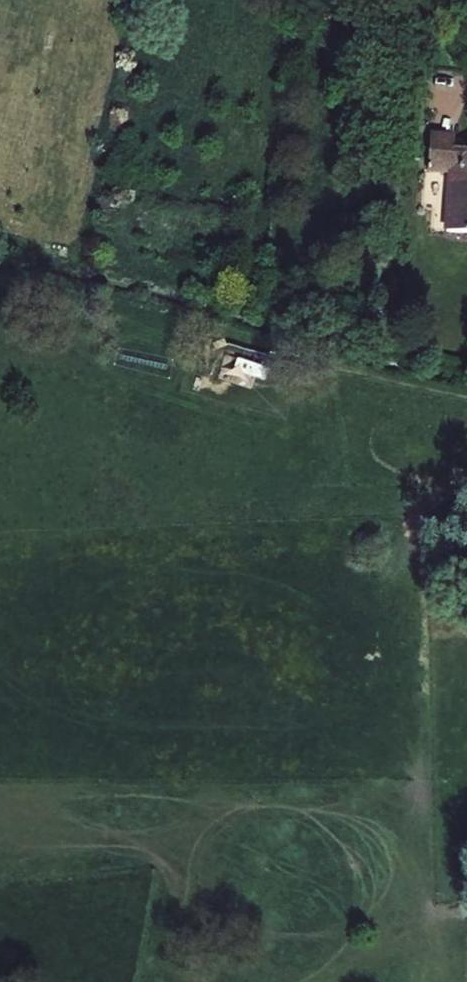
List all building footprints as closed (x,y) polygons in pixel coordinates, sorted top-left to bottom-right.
[(445,230),(466,231),(466,147),(448,146),(449,135),(423,134),(421,170),(449,170),(445,230)]
